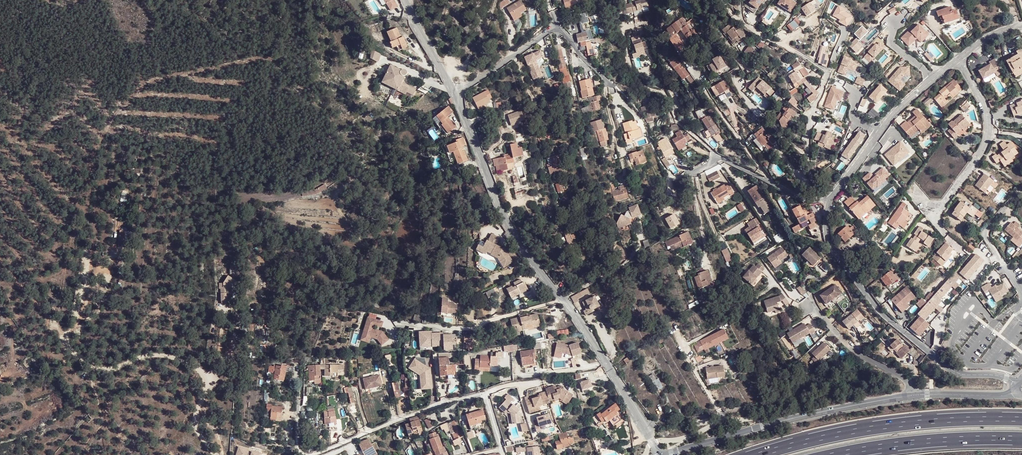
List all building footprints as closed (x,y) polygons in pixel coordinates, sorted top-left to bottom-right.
[(390,10),(398,5),(394,0),(384,0),(390,10)] [(499,5),(501,9),(510,3),(508,0),(506,0),(499,5)] [(571,10),(569,2),(574,0),(562,0),(565,11),(571,10)] [(625,5),(627,15),(640,11),(640,10),(648,8),(649,9),(653,8),(651,0),(646,0),(625,5)] [(746,7),(752,11),(760,0),(751,0),(746,7)] [(791,0),(781,0),(778,5),(791,13),(797,4),(791,0)] [(522,13),(527,10),(521,1),(508,10),(515,21),(522,16),(522,13)] [(809,11),(813,8),(810,3),(801,9),(806,17),(811,14),(809,11)] [(941,16),(943,21),(944,24),(959,19),(956,10),(952,11),(951,7),(936,12),(938,17),(939,17),(941,16)] [(574,20),(576,35),(585,33),(585,31),(581,32),(580,25),(581,24),(580,19),(582,19),(581,14),(577,15),(577,20),(574,20)] [(677,31),(678,32),(679,33),(681,32),(688,42),(697,36),(689,25),(690,24),(688,21),(686,23),(682,18),(666,29),(669,33),(666,35),(668,37),(677,31)] [(794,29),(799,26),(798,25),(794,20),(789,24),(793,29),(794,29)] [(742,40),(745,37),(743,34),(742,33),(738,31),(736,32),(733,28),(731,29),(729,26),(722,31),(726,35),(727,34),(732,41),(733,42),(735,40),(739,45),(743,42),(742,40)] [(909,30),(901,38),(908,45),(916,37),(923,31),(918,26),(911,32),(909,30)] [(395,28),(386,33),(391,41),(389,42),(392,48),(399,45),(400,46),(406,43),(403,37),(400,38),(399,35),(395,28)] [(672,37),(678,32),(677,31),(668,37),(676,50),(679,48),(672,37)] [(923,31),(916,37),(920,41),(927,35),(923,31)] [(577,43),(579,42),(587,41),(585,33),(576,35),(575,35),(577,43)] [(587,41),(579,42),(580,47),(585,46),(587,51),(585,51),(584,51),(585,56),(587,55),(588,56),(589,56),(592,55),(591,49),(590,43),(592,42),(592,43),(596,43),(595,42),(599,41),(599,44),(606,43),(605,37),(587,41)] [(635,53),(643,51),(641,43),(640,43),(639,40),(631,42),(632,46),(633,46),(635,53)] [(752,53),(755,50),(751,47),(750,48),(748,47),(744,53),(749,56),(752,53)] [(1006,62),(1013,74),(1015,78),(1021,74),(1021,52),(1021,49),(1015,52),(1017,55),(1012,58),(1006,62)] [(561,50),(555,52),(555,53),(557,60),(563,58),(561,50)] [(377,61),(380,55),(371,51),(368,57),(377,61)] [(539,51),(523,58),(533,80),(542,76),(535,60),(542,57),(539,51)] [(830,55),(819,52),(817,60),(819,61),(818,63),(827,66),(830,55)] [(926,52),(924,54),(931,61),(933,59),(926,52)] [(714,63),(710,66),(714,73),(714,74),(726,66),(719,56),(712,60),(714,63)] [(676,65),(685,77),(689,75),(675,57),(669,62),(673,68),(676,65)] [(563,58),(557,60),(562,84),(570,82),(568,74),(567,74),(563,58)] [(990,64),(978,71),(982,79),(986,76),(994,72),(993,70),(999,67),(994,58),(988,61),(990,64)] [(714,63),(712,60),(708,63),(708,64),(705,66),(711,75),(714,73),(710,66),(714,63)] [(800,81),(801,80),(809,75),(804,67),(803,68),(798,61),(791,65),(794,69),(793,70),(795,73),(800,81)] [(902,64),(887,81),(899,92),(905,85),(901,81),(910,71),(902,64)] [(676,65),(673,68),(682,80),(685,77),(676,65)] [(390,66),(382,82),(397,89),(405,73),(390,66)] [(1002,72),(999,67),(993,70),(994,72),(986,76),(988,80),(1002,72)] [(794,85),(800,81),(795,73),(789,76),(788,77),(794,84),(794,85)] [(855,83),(862,86),(864,81),(857,77),(855,83)] [(589,79),(579,81),(581,90),(580,90),(581,97),(593,95),(589,79)] [(803,83),(801,80),(800,81),(794,85),(796,88),(799,86),(800,85),(803,83)] [(952,84),(953,85),(957,91),(961,87),(955,80),(952,84)] [(760,85),(756,81),(749,91),(754,94),(756,90),(765,96),(771,88),(762,82),(760,85)] [(803,83),(808,88),(812,93),(813,94),(807,98),(807,99),(811,103),(816,98),(819,94),(806,81),(803,83)] [(416,88),(404,82),(401,89),(413,94),(416,88)] [(726,95),(730,93),(724,83),(712,89),(717,98),(725,93),(726,95)] [(876,104),(887,91),(879,84),(868,97),(876,104)] [(934,99),(938,104),(941,101),(943,103),(948,99),(946,97),(950,94),(952,97),(959,92),(957,91),(953,85),(947,90),(946,89),(945,88),(939,92),(940,94),(934,99)] [(840,102),(844,91),(830,86),(823,107),(833,110),(836,100),(840,102)] [(472,98),(477,108),(484,104),(485,105),(489,103),(487,99),(484,92),(472,98)] [(953,98),(952,97),(950,94),(946,97),(948,99),(943,103),(941,101),(938,104),(941,108),(953,98)] [(596,110),(595,108),(591,109),(590,102),(594,102),(594,101),(593,96),(589,97),(590,101),(587,101),(588,106),(589,112),(596,110)] [(930,97),(924,102),(928,105),(933,101),(930,97)] [(792,98),(789,102),(794,107),(798,102),(792,98)] [(1014,117),(1020,114),(1021,114),(1021,99),(1016,102),(1016,103),(1010,106),(1014,117)] [(640,107),(642,111),(645,110),(648,118),(654,116),(651,104),(646,106),(640,107)] [(786,106),(796,114),(797,112),(787,104),(786,106)] [(588,106),(580,108),(582,115),(589,112),(588,106)] [(793,115),(794,116),(796,114),(786,106),(777,118),(780,120),(783,128),(789,126),(788,122),(787,121),(792,114),(793,115)] [(447,107),(435,115),(440,124),(438,126),(445,135),(454,129),(449,122),(446,124),(443,119),(446,118),(452,113),(447,107)] [(699,118),(702,117),(707,114),(704,108),(696,112),(699,118)] [(900,125),(908,135),(913,132),(914,130),(914,129),(916,128),(917,128),(919,129),(919,130),(929,122),(917,108),(912,112),(914,114),(913,114),(914,116),(916,118),(913,120),(912,118),(907,122),(906,120),(900,125)] [(522,109),(509,115),(513,124),(519,121),(526,118),(522,109)] [(715,126),(709,115),(709,113),(707,114),(702,117),(703,119),(702,120),(708,130),(703,132),(707,139),(716,135),(717,136),(720,134),(716,126),(715,126)] [(759,118),(754,113),(751,117),(756,122),(759,118)] [(956,134),(961,129),(968,123),(964,118),(962,120),(959,116),(952,122),(951,121),(948,124),(951,128),(947,131),(954,138),(957,135),(956,134)] [(622,123),(623,129),(625,128),(626,133),(624,134),(622,134),(624,140),(630,139),(640,136),(638,129),(637,130),(634,122),(631,123),(630,121),(622,123)] [(930,124),(929,122),(919,130),(920,130),(921,131),(930,124)] [(669,132),(680,128),(677,123),(672,125),(671,128),(667,130),(669,132)] [(839,157),(847,163),(868,132),(859,126),(839,157)] [(766,151),(776,142),(769,133),(767,135),(765,133),(766,132),(762,128),(754,135),(757,138),(753,141),(760,149),(762,147),(766,151)] [(910,137),(919,130),(919,129),(917,128),(916,128),(914,129),(914,130),(913,132),(908,135),(910,137)] [(603,141),(601,129),(600,129),(596,131),(599,145),(604,144),(603,141)] [(680,146),(684,144),(691,140),(687,135),(683,137),(680,131),(675,133),(677,136),(672,139),(677,149),(681,147),(680,146)] [(833,139),(834,140),(836,135),(827,131),(825,135),(817,132),(814,140),(819,142),(826,145),(825,148),(830,150),(831,145),(833,139)] [(455,140),(446,144),(450,152),(453,151),(456,159),(458,163),(467,159),(464,150),(460,151),(459,147),(462,145),(465,144),(462,136),(454,139),(455,140)] [(657,143),(665,158),(669,156),(674,153),(665,138),(657,143)] [(882,156),(893,167),(910,153),(900,141),(882,156)] [(995,154),(991,157),(996,163),(1000,161),(1002,164),(1010,158),(1018,153),(1010,142),(1006,145),(1003,141),(999,144),(1002,149),(1003,151),(1000,153),(997,156),(995,154)] [(446,143),(442,144),(449,161),(456,159),(453,151),(450,152),(446,144),(446,143)] [(516,143),(514,144),(517,156),(518,157),(523,156),(521,147),(517,148),(516,143)] [(505,157),(502,157),(492,159),(494,167),(496,166),(499,166),(500,171),(508,170),(506,164),(513,163),(513,158),(518,157),(517,156),(514,144),(510,145),(512,155),(508,155),(508,154),(504,154),(505,157)] [(627,155),(629,160),(633,159),(634,162),(635,164),(645,161),(641,151),(635,153),(635,152),(627,155)] [(557,156),(551,158),(553,163),(548,165),(546,165),(549,174),(554,173),(554,172),(561,170),(559,165),(559,164),(557,156)] [(665,158),(661,160),(664,164),(666,167),(669,166),(673,163),(669,156),(665,158)] [(1012,161),(1010,158),(1002,164),(1004,167),(1012,161)] [(704,171),(708,176),(717,170),(722,168),(719,164),(717,165),(709,168),(704,171)] [(861,179),(872,192),(890,176),(882,167),(873,175),(869,171),(861,179)] [(717,170),(708,176),(711,182),(721,176),(717,170)] [(984,174),(975,185),(984,192),(993,181),(984,174)] [(305,189),(300,190),(302,196),(317,195),(327,187),(324,183),(315,190),(313,188),(306,191),(305,189)] [(710,193),(716,202),(723,197),(729,194),(731,196),(734,193),(728,184),(725,186),(724,184),(710,193)] [(619,189),(614,191),(617,201),(627,197),(624,186),(623,187),(623,186),(618,187),(619,189)] [(756,186),(747,191),(755,204),(764,198),(756,186)] [(516,199),(524,197),(521,188),(514,190),(516,199)] [(611,191),(599,193),(601,209),(610,207),(609,204),(613,203),(611,191)] [(849,208),(855,216),(863,210),(866,213),(875,205),(867,196),(859,203),(855,198),(854,200),(851,196),(844,202),(849,208)] [(960,221),(966,213),(970,208),(967,206),(960,201),(953,210),(955,211),(951,214),(960,221)] [(624,214),(620,212),(615,222),(617,226),(630,221),(629,217),(627,217),(628,214),(630,213),(631,216),(640,213),(636,203),(628,206),(629,209),(626,210),(624,214)] [(901,204),(887,222),(895,228),(896,226),(898,224),(900,225),(902,222),(905,219),(903,218),(906,213),(902,210),(904,206),(901,204)] [(969,204),(967,206),(970,208),(966,213),(971,217),(976,210),(969,204)] [(806,217),(804,213),(800,205),(792,210),(800,225),(805,222),(808,220),(806,217)] [(800,225),(792,210),(790,211),(798,225),(800,225)] [(858,220),(866,213),(863,210),(855,216),(858,220)] [(905,219),(902,222),(906,225),(912,218),(908,215),(905,219)] [(664,222),(666,225),(669,223),(673,229),(670,231),(671,233),(677,229),(672,220),(670,221),(668,219),(664,222)] [(749,227),(747,228),(748,231),(746,232),(754,244),(764,237),(753,220),(747,224),(749,227)] [(1004,228),(1017,240),(1021,233),(1021,232),(1017,227),(1012,223),(1010,221),(1004,228)] [(792,228),(795,233),(801,230),(807,226),(805,222),(800,225),(798,225),(792,228)] [(812,223),(808,226),(811,230),(817,226),(815,222),(812,223)] [(901,230),(906,225),(902,222),(900,225),(898,224),(896,226),(901,230)] [(847,225),(837,234),(844,242),(857,231),(852,226),(849,228),(847,225)] [(911,238),(906,245),(914,251),(920,244),(918,243),(920,239),(924,241),(923,243),(928,247),(933,238),(928,235),(928,236),(922,231),(922,230),(918,228),(913,234),(915,235),(917,236),(914,240),(912,239),(911,238)] [(573,230),(568,232),(572,243),(578,240),(573,230)] [(484,241),(482,245),(481,245),(488,249),(490,250),(490,251),(498,256),(500,255),(502,260),(500,261),(503,266),(504,266),(512,260),(508,253),(510,252),(506,245),(502,247),(497,242),(500,237),(492,232),(489,238),(486,242),(484,241)] [(672,240),(666,243),(668,247),(672,246),(673,249),(676,248),(681,246),(681,248),(692,243),(688,232),(678,236),(679,237),(672,240)] [(945,242),(936,252),(945,261),(950,257),(948,255),(953,249),(945,242)] [(478,243),(476,247),(486,253),(488,249),(481,245),(482,245),(478,243)] [(615,246),(612,247),(614,253),(615,253),(617,261),(624,259),(623,255),(622,249),(616,251),(615,246)] [(821,258),(810,247),(802,255),(808,261),(814,266),(817,262),(821,258)] [(726,248),(720,250),(725,262),(731,259),(726,248)] [(780,248),(777,250),(783,258),(786,256),(780,248)] [(777,250),(765,258),(772,269),(779,264),(778,262),(783,258),(777,250)] [(945,282),(926,303),(921,309),(917,314),(920,317),(924,320),(941,301),(939,300),(951,286),(947,283),(966,262),(968,264),(977,255),(973,251),(968,256),(956,269),(945,282)] [(936,252),(932,257),(941,266),(945,261),(936,252)] [(752,265),(742,277),(750,285),(754,280),(765,267),(760,260),(754,267),(752,265)] [(819,264),(817,262),(814,266),(808,261),(806,264),(812,270),(819,264)] [(966,262),(947,283),(951,286),(968,264),(966,262)] [(236,269),(228,270),(229,279),(236,279),(236,269)] [(698,276),(694,277),(698,289),(708,286),(706,280),(711,279),(708,270),(700,273),(700,275),(698,276)] [(890,271),(880,279),(887,287),(896,280),(897,281),(901,278),(897,272),(893,275),(890,271)] [(223,287),(219,287),(219,292),(221,292),(220,304),(223,305),(223,307),(223,308),(230,308),(230,298),(229,298),(228,290),(233,283),(227,279),(223,287)] [(512,286),(507,288),(510,293),(508,294),(510,297),(514,294),(515,296),(519,294),(518,292),(527,288),(524,281),(522,283),(519,279),(513,282),(515,286),(513,287),(512,286)] [(834,283),(819,294),(826,303),(841,292),(834,283)] [(1008,291),(1003,283),(995,288),(994,285),(991,287),(988,283),(980,287),(984,294),(989,291),(993,299),(999,295),(1000,296),(1008,291)] [(800,285),(796,288),(802,295),(805,292),(800,285)] [(907,287),(891,300),(898,307),(901,304),(902,305),(910,298),(912,299),(915,296),(907,287)] [(493,288),(484,292),(487,297),(495,293),(493,288)] [(586,289),(568,298),(572,304),(577,302),(576,299),(588,293),(586,289)] [(787,303),(779,293),(777,296),(762,301),(766,313),(774,310),(775,313),(779,312),(776,303),(778,302),(780,300),(784,305),(787,303)] [(585,316),(591,313),(590,311),(592,310),(593,312),(603,307),(597,295),(581,302),(585,310),(582,311),(585,316)] [(448,299),(442,298),(441,312),(452,314),(452,313),(452,311),(456,311),(457,306),(453,302),(450,302),(450,303),(448,303),(448,302),(448,299)] [(901,304),(898,307),(901,312),(905,309),(909,305),(907,303),(911,299),(910,298),(902,305),(901,304)] [(926,303),(922,298),(916,303),(921,309),(926,303)] [(852,313),(842,321),(848,329),(858,321),(856,319),(858,318),(862,315),(858,309),(852,313)] [(518,316),(519,317),(522,328),(522,331),(532,328),(532,325),(536,324),(535,319),(538,318),(536,313),(524,316),(524,314),(518,316)] [(373,329),(374,325),(381,327),(383,322),(376,320),(368,317),(366,322),(361,340),(369,342),(371,337),(377,339),(382,345),(388,340),(382,332),(380,331),(373,329)] [(522,328),(519,317),(510,319),(513,331),(522,328)] [(924,320),(920,317),(911,327),(920,335),(929,325),(924,320)] [(532,325),(532,328),(540,326),(538,318),(535,319),(536,324),(532,325)] [(810,334),(815,332),(810,324),(806,326),(804,324),(787,334),(792,343),(802,337),(809,333),(810,334)] [(723,329),(700,341),(704,351),(728,339),(723,329)] [(427,331),(417,331),(418,347),(442,346),(441,334),(441,332),(427,333),(427,331)] [(450,333),(441,334),(442,346),(442,350),(450,349),(449,342),(451,341),(450,333)] [(471,338),(462,338),(462,344),(464,344),(465,348),(471,348),(471,338)] [(892,343),(889,345),(896,352),(896,353),(900,357),(902,358),(907,353),(911,358),(916,353),(911,348),(910,350),(902,341),(900,343),(896,339),(894,341),(892,343)] [(819,359),(831,348),(824,341),(812,353),(815,356),(812,358),(818,364),(821,361),(819,359)] [(558,342),(556,349),(559,349),(562,352),(567,353),(573,351),(573,355),(574,357),(583,353),(580,343),(572,345),(558,342)] [(481,366),(481,367),(491,367),(491,365),(497,365),(497,357),(502,357),(501,351),(498,350),(497,352),(493,352),(493,356),(481,356),(481,366)] [(534,350),(521,351),(522,363),(529,363),(529,365),(533,364),(532,355),(535,355),(534,350)] [(645,362),(642,363),(647,373),(658,369),(655,364),(654,364),(650,355),(643,358),(645,362)] [(409,365),(410,369),(412,370),(419,375),(421,376),(423,389),(431,388),(429,371),(425,368),(423,367),(425,364),(423,357),(414,357),(409,365)] [(440,376),(447,375),(453,375),(453,370),(455,370),(454,365),(448,365),(448,358),(440,358),(440,376)] [(283,365),(280,364),(276,378),(286,381),(288,372),(296,373),(297,368),(284,364),(283,365)] [(319,370),(320,365),(310,364),(310,375),(315,375),(319,376),(319,370)] [(320,365),(319,370),(321,370),(323,370),(324,375),(329,376),(330,371),(332,376),(337,376),(338,370),(343,371),(344,365),(320,365)] [(723,366),(711,368),(714,373),(717,378),(718,378),(725,377),(723,366)] [(714,373),(711,368),(706,368),(707,379),(717,378),(714,373)] [(379,376),(362,379),(364,390),(381,386),(379,376)] [(589,380),(579,382),(581,389),(591,387),(589,380)] [(555,386),(545,389),(547,396),(557,393),(556,391),(560,390),(560,392),(561,391),(562,389),(560,386),(555,388),(555,386)] [(557,393),(547,396),(549,402),(554,401),(559,399),(562,400),(561,402),(566,405),(572,395),(561,391),(560,392),(560,390),(556,391),(557,393)] [(528,399),(528,400),(540,397),(541,406),(549,403),(549,402),(547,396),(546,392),(539,394),(539,395),(528,399)] [(506,400),(499,407),(505,414),(507,411),(508,410),(511,413),(510,414),(511,424),(520,422),(519,417),(518,417),(517,413),(520,410),(513,404),(512,405),(510,403),(513,400),(508,395),(504,398),(506,400)] [(539,407),(541,406),(540,397),(528,400),(525,401),(528,411),(539,408),(539,407)] [(596,415),(596,416),(597,418),(594,421),(595,423),(599,420),(601,423),(604,420),(606,423),(609,420),(610,421),(617,415),(615,412),(618,409),(614,403),(603,412),(603,413),(600,415),(598,413),(596,415)] [(270,405),(265,404),(265,411),(269,412),(269,418),(274,419),(275,421),(280,421),(281,407),(270,406),(270,405)] [(326,411),(322,412),(324,424),(336,421),(333,405),(326,407),(326,411)] [(481,411),(465,415),(466,421),(467,421),(467,422),(467,424),(468,427),(480,423),(479,421),(484,419),(481,411)] [(423,433),(418,415),(409,419),(410,423),(412,432),(413,435),(423,433)] [(617,415),(610,421),(612,424),(619,418),(617,415)] [(428,418),(424,420),(429,429),(433,426),(428,418)] [(619,418),(612,424),(613,426),(621,420),(619,418)] [(455,439),(459,438),(462,437),(460,430),(456,431),(454,428),(449,429),(450,430),(451,433),(453,433),(455,439)] [(429,439),(433,451),(435,454),(448,454),(446,452),(444,446),(443,447),(438,435),(437,435),(435,432),(428,434),(430,439),(429,439)] [(556,450),(562,448),(561,444),(568,443),(568,444),(574,443),(572,437),(569,438),(569,436),(567,436),(566,432),(558,435),(559,440),(554,442),(556,450)] [(359,443),(363,453),(364,454),(375,454),(378,453),(369,439),(359,443)] [(525,448),(526,454),(537,454),(536,446),(525,448)]
